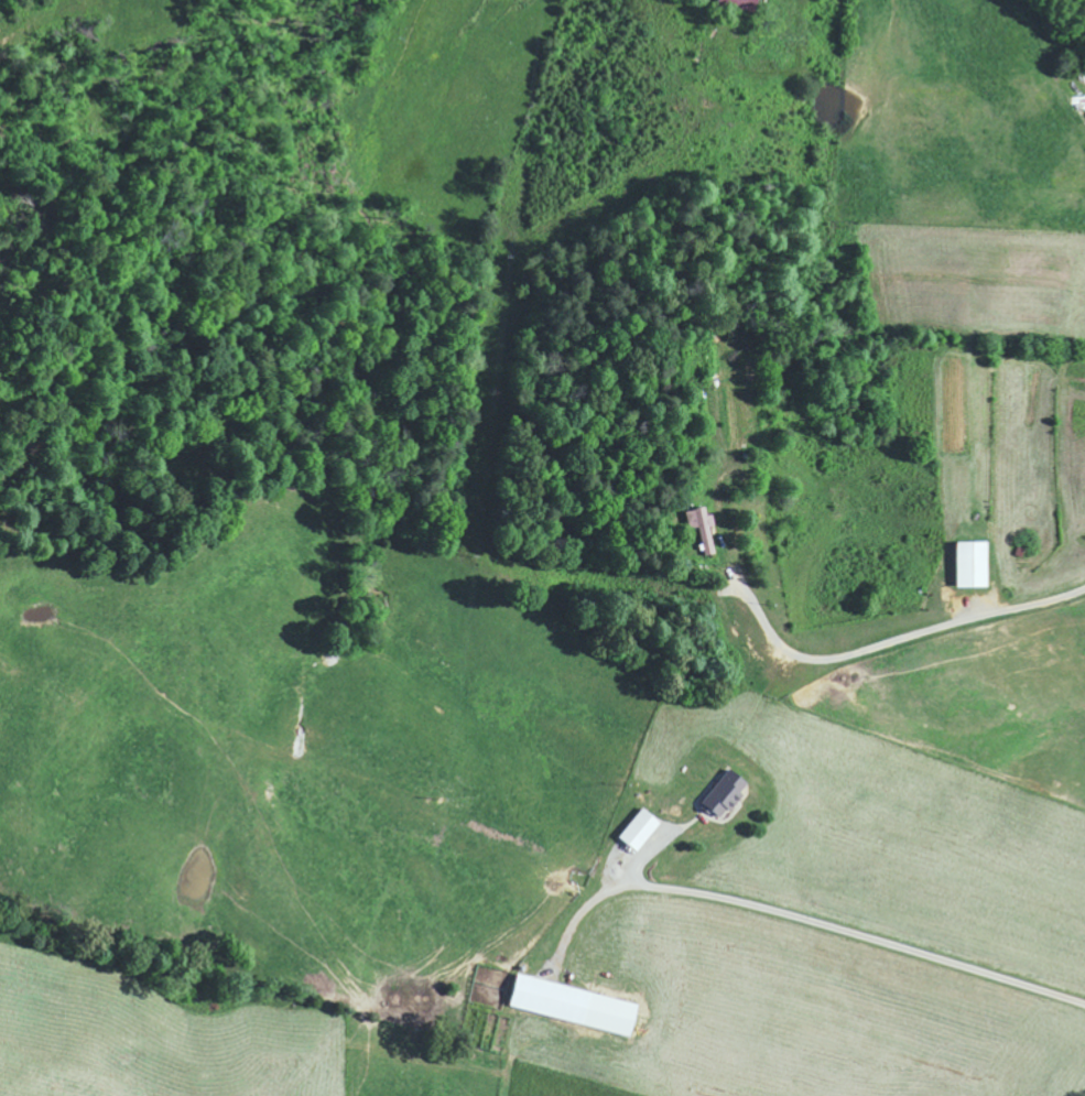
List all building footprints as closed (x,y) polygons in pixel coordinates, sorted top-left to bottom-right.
[(719,4),(756,14),(760,0),(720,0),(719,4)] [(990,587),(989,542),(958,542),(959,588),(990,587)] [(751,781),(728,765),(703,801),(726,817),(751,781)] [(621,838),(641,851),(663,820),(644,806),(621,838)] [(519,973),(511,1007),(633,1035),(640,1002),(519,973)]
